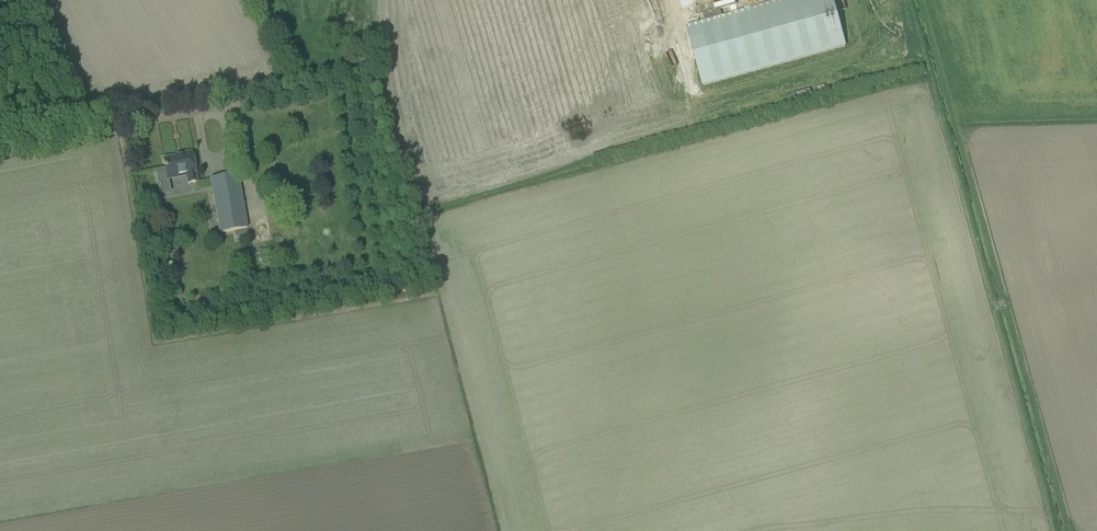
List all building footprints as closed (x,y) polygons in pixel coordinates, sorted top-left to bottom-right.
[(732,0),(679,0),(682,12),(698,8),(701,20),(687,23),(701,84),(847,49),(835,0),(785,0),(705,19),(703,13),(724,8),(722,2),(732,0)] [(185,174),(187,183),(197,181),(192,153),(183,154),(183,156),(164,160),(167,177),(185,174)] [(213,190),(220,233),(248,228),(240,185),(238,175),(211,180),(213,190)] [(248,231),(235,233),(236,240),(249,238),(248,231)]
